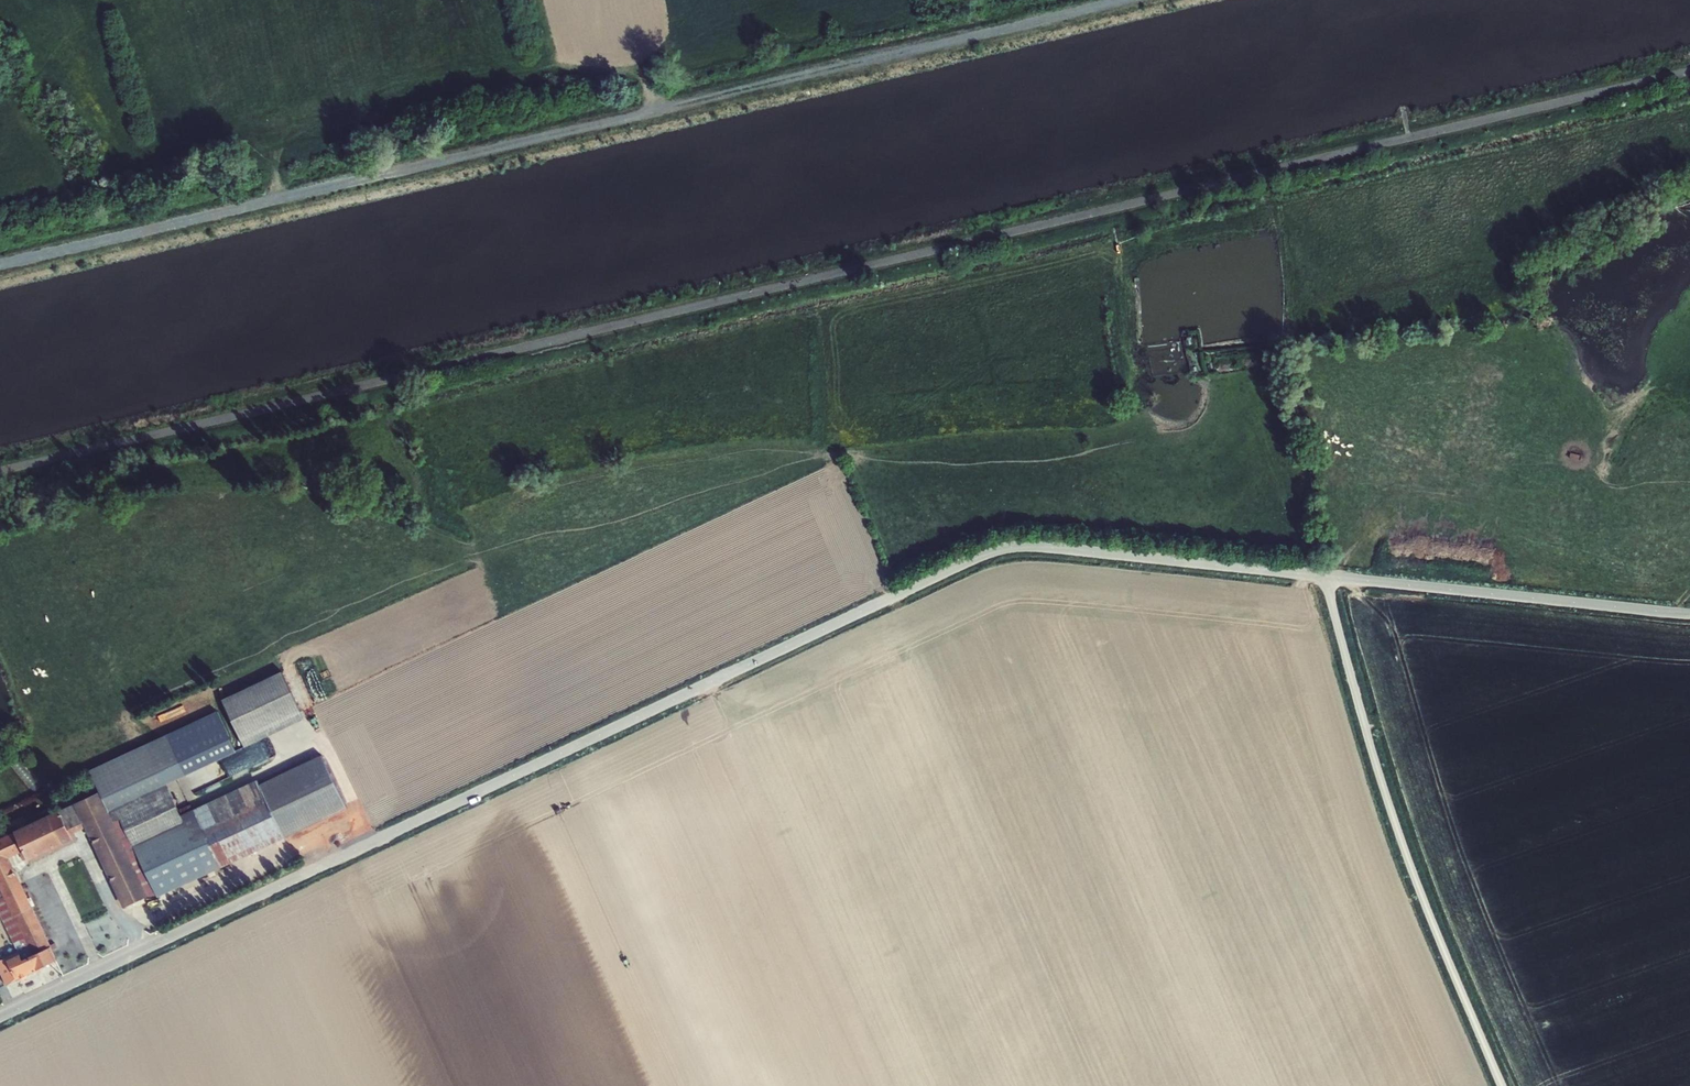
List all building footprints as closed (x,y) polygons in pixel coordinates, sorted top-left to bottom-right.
[(283,672),(222,701),(241,740),(301,712),(283,672)] [(254,765),(277,755),(268,737),(246,747),(254,765)] [(134,792),(179,887),(284,837),(347,807),(322,755),(260,785),(258,781),(179,818),(161,780),(134,792)] [(104,807),(146,896),(157,897),(179,887),(134,792),(104,807)] [(146,896),(104,807),(98,794),(76,805),(0,841),(0,913),(4,921),(20,955),(9,960),(0,964),(0,973),(6,985),(18,979),(56,961),(7,858),(24,849),(29,859),(71,839),(67,832),(85,823),(125,906),(146,896)]
